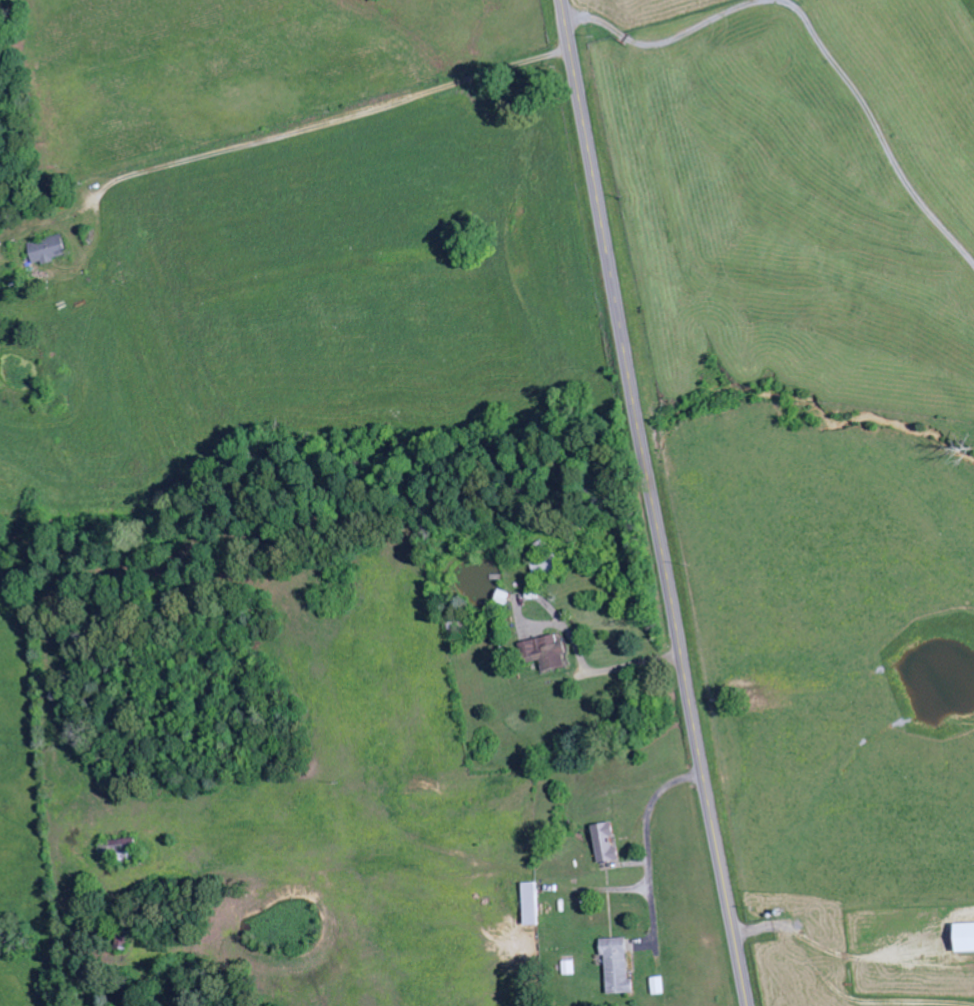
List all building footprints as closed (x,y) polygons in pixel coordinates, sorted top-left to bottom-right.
[(29,243),(34,265),(43,263),(67,258),(63,237),(29,243)] [(521,644),(527,666),(541,662),(544,675),(568,669),(565,655),(568,654),(565,643),(560,644),(558,635),(521,644)] [(593,826),(601,864),(620,860),(616,838),(617,838),(614,822),(593,826)] [(114,859),(132,858),(131,839),(113,841),(114,859)] [(540,883),(525,883),(526,926),(541,925),(540,883)] [(603,939),(603,956),(608,956),(609,995),(636,993),(636,980),(630,980),(628,938),(603,939)] [(564,961),(565,975),(577,975),(576,961),(564,961)] [(653,978),(655,995),(667,995),(665,977),(653,978)]
